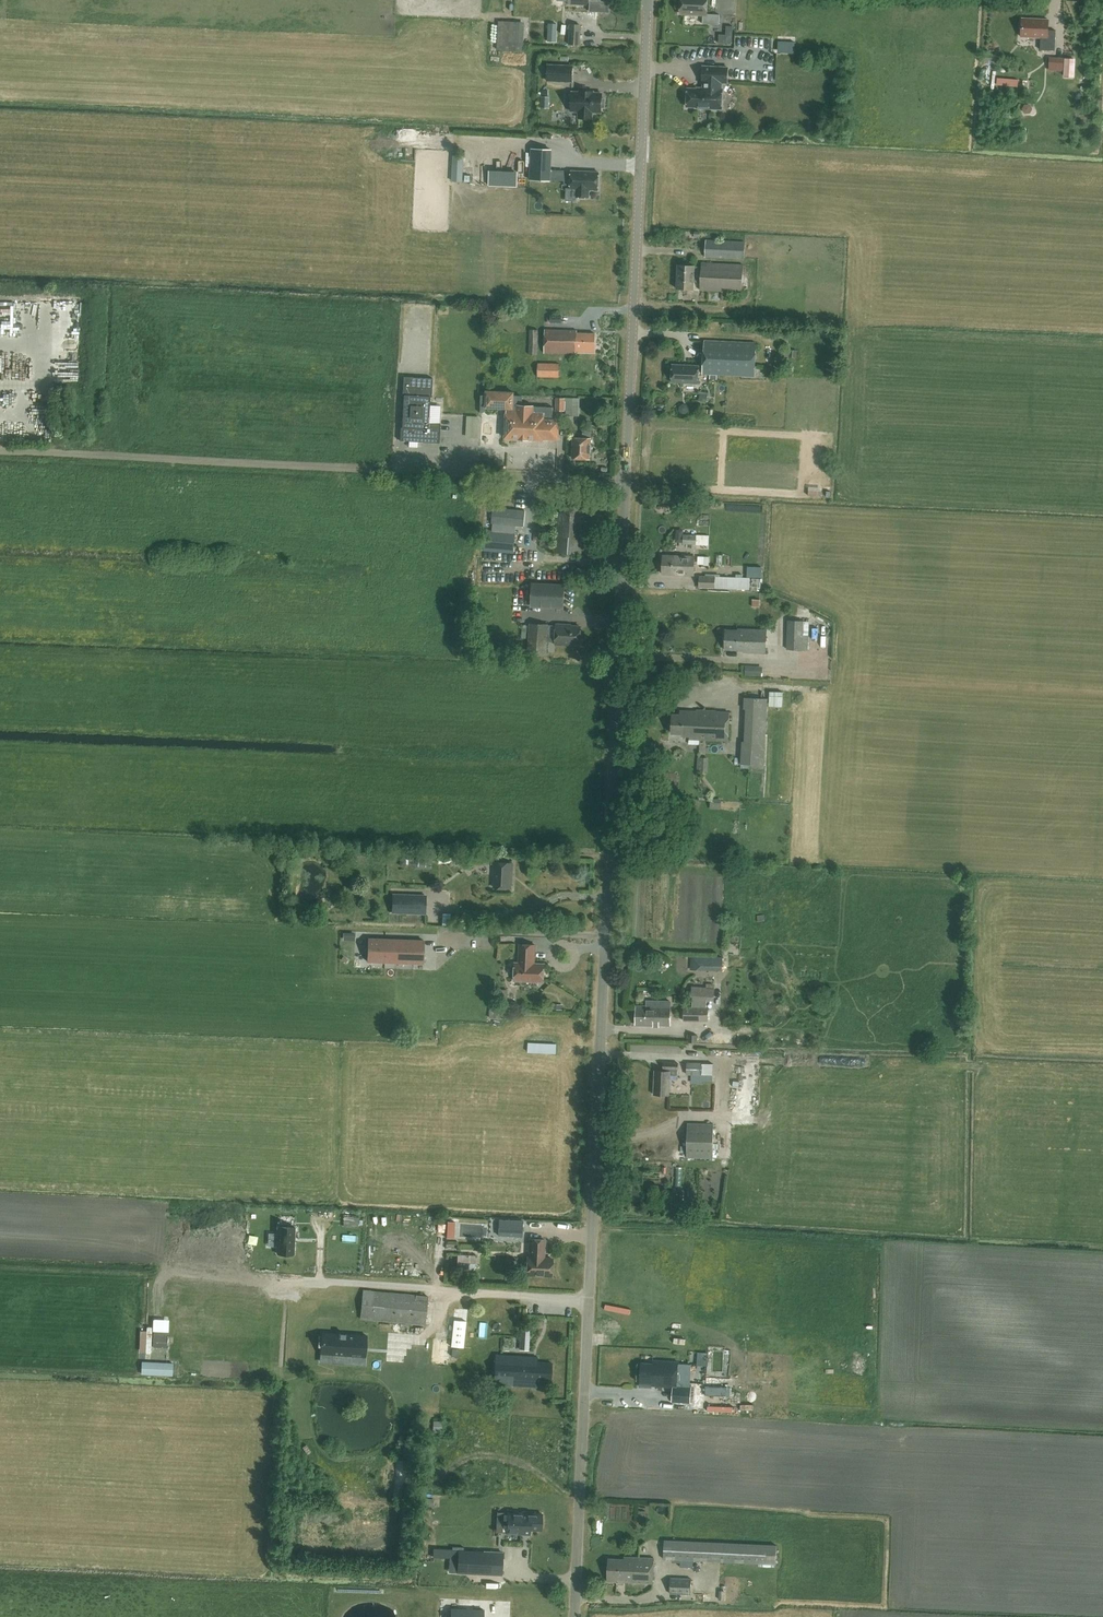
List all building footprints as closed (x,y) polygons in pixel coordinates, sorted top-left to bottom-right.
[(680,13),(703,14),(703,24),(719,24),(720,15),(707,14),(708,0),(681,0),(680,13)] [(1040,50),(1055,50),(1056,30),(1048,30),(1049,19),(1022,18),(1021,36),(1041,37),(1040,50)] [(514,22),(513,42),(520,42),(521,22),(514,22)] [(571,26),(570,45),(581,46),(582,26),(571,26)] [(731,32),(717,31),(717,40),(731,41),(731,32)] [(1066,58),(1066,75),(1074,76),(1075,58),(1066,58)] [(547,80),(572,81),(573,66),(548,65),(547,80)] [(703,66),(702,82),(705,82),(705,88),(697,88),(697,89),(688,88),(687,106),(696,107),(696,108),(722,109),(723,89),(722,89),(722,83),(727,83),(728,67),(703,66)] [(1018,80),(997,78),(997,84),(1018,86),(1018,80)] [(572,92),(571,111),(579,111),(579,118),(592,119),(592,112),(601,112),(602,107),(605,107),(605,98),(602,98),(602,93),(593,93),(593,91),(580,90),(580,92),(572,92)] [(1025,110),(1033,109),(1032,101),(1024,102),(1025,110)] [(550,180),(551,149),(532,149),(530,179),(550,180)] [(463,168),(474,168),(474,155),(463,155),(463,168)] [(589,190),(598,190),(599,172),(572,171),(571,189),(577,189),(576,196),(589,197),(589,190)] [(744,259),(746,242),(706,240),(705,257),(744,259)] [(742,292),(744,265),(702,263),(702,269),(695,269),(695,266),(678,265),(676,288),(694,289),(695,279),(701,280),(700,289),(742,292)] [(730,292),(722,291),(722,300),(729,300),(730,292)] [(538,354),(538,330),(529,329),(529,354),(538,354)] [(595,352),(595,333),(577,333),(577,330),(545,329),(544,353),(576,354),(576,351),(595,352)] [(756,343),(704,340),(703,374),(710,374),(710,379),(717,379),(717,374),(755,376),(756,343)] [(789,349),(789,357),(797,358),(797,350),(789,349)] [(559,378),(560,363),(538,363),(538,377),(559,378)] [(698,383),(699,366),(673,365),(672,382),(698,383)] [(439,443),(440,423),(429,423),(430,397),(431,397),(432,378),(403,377),(402,395),(404,395),(402,427),(401,427),(400,441),(439,443)] [(444,400),(441,389),(433,391),(436,402),(444,400)] [(533,406),(522,405),(522,395),(513,395),(514,392),(486,391),(486,395),(481,395),(480,413),(482,413),(486,411),(486,408),(506,408),(505,438),(519,438),(519,439),(528,439),(543,439),(543,438),(558,439),(559,420),(552,420),(553,407),(533,406)] [(555,411),(566,411),(565,420),(579,421),(580,398),(566,397),(566,398),(556,398),(555,411)] [(591,458),(592,438),(591,438),(591,429),(583,429),(583,438),(574,437),(572,457),(591,458)] [(494,507),(492,522),(517,525),(518,509),(494,507)] [(584,554),(586,529),(581,529),(583,508),(561,507),(561,513),(558,512),(557,526),(555,526),(553,552),(584,554)] [(485,530),(483,549),(514,552),(516,533),(485,530)] [(696,544),(709,545),(710,536),(697,535),(684,534),(683,543),(696,544)] [(699,553),(699,562),(709,562),(709,553),(699,553)] [(694,575),(695,556),(663,555),(662,574),(694,575)] [(734,577),(731,577),(716,576),(700,575),(699,587),(715,588),(715,587),(734,588),(734,587),(748,587),(748,577),(734,577)] [(752,578),(752,586),(761,587),(761,579),(752,578)] [(531,606),(553,607),(554,585),(532,584),(531,606)] [(554,585),(553,607),(564,607),(565,585),(554,585)] [(803,649),(804,621),(788,620),(787,649),(803,649)] [(580,644),(581,626),(566,626),(566,625),(556,624),(556,635),(547,635),(548,624),(530,623),(529,652),(546,653),(547,641),(555,642),(555,644),(568,644),(568,643),(580,644)] [(766,653),(767,630),(738,628),(738,630),(726,629),(725,649),(743,650),(743,652),(766,653)] [(764,765),(767,698),(744,697),(744,709),(746,709),(744,741),(742,741),(741,764),(764,765)] [(728,741),(729,711),(689,709),(689,710),(683,710),(683,714),(673,714),(672,733),(682,733),(682,736),(689,736),(689,739),(728,741)] [(707,774),(697,783),(704,791),(714,782),(707,774)] [(495,873),(494,887),(511,888),(511,874),(512,874),(512,863),(495,862),(494,873),(495,873)] [(425,914),(425,894),(392,894),(392,913),(425,914)] [(444,910),(443,920),(451,921),(452,910),(444,910)] [(424,964),(424,941),(369,940),(368,963),(424,964)] [(543,981),(544,964),(534,963),(535,945),(519,944),(519,962),(515,962),(515,967),(513,969),(513,973),(514,976),(514,980),(529,981),(543,981)] [(722,957),(693,957),(693,971),(722,971),(722,957)] [(713,998),(714,988),(692,986),(692,996),(713,998)] [(670,1026),(670,1007),(671,1001),(646,1000),(646,1006),(636,1006),(636,1025),(670,1026)] [(709,1022),(709,1007),(684,1006),(684,1021),(709,1022)] [(504,1019),(504,1009),(490,1008),(489,1018),(504,1019)] [(556,1053),(556,1044),(528,1043),(528,1052),(556,1053)] [(702,1075),(702,1074),(712,1075),(712,1063),(703,1063),(687,1062),(686,1074),(702,1075)] [(669,1095),(670,1071),(655,1070),(654,1094),(669,1095)] [(712,1158),(714,1124),(688,1123),(686,1158),(712,1158)] [(350,1208),(350,1221),(359,1221),(359,1209),(350,1208)] [(277,1253),(285,1253),(294,1254),(295,1240),(295,1227),(287,1226),(279,1226),(278,1239),(277,1253)] [(519,1226),(518,1234),(527,1234),(527,1227),(519,1226)] [(526,1274),(551,1276),(552,1258),(543,1258),(544,1239),(530,1238),(528,1257),(527,1257),(526,1274)] [(476,1255),(458,1254),(457,1268),(475,1269),(476,1255)] [(428,1297),(363,1292),(360,1320),(426,1326),(428,1297)] [(236,1328),(262,1323),(261,1315),(235,1320),(236,1328)] [(529,1336),(529,1326),(521,1325),(520,1335),(529,1336)] [(323,1332),(321,1354),(332,1355),(332,1362),(343,1363),(344,1355),(365,1357),(366,1335),(323,1332)] [(399,1355),(397,1338),(388,1339),(392,1363),(395,1362),(394,1356),(399,1355)] [(536,1378),(551,1379),(551,1363),(537,1362),(537,1357),(495,1354),(493,1384),(535,1387),(536,1378)] [(700,1369),(710,1369),(709,1358),(699,1359),(700,1369)] [(690,1403),(691,1387),(676,1386),(678,1362),(653,1360),(652,1363),(641,1362),(640,1383),(652,1384),(652,1385),(673,1387),(672,1401),(690,1403)] [(172,1375),(173,1364),(142,1362),(142,1373),(172,1375)] [(719,1383),(719,1392),(729,1392),(729,1382),(719,1383)] [(708,1400),(707,1413),(725,1414),(726,1401),(708,1400)] [(508,1512),(507,1533),(530,1534),(530,1530),(541,1530),(542,1514),(508,1512)] [(775,1565),(776,1545),(664,1539),(663,1559),(720,1562),(775,1565)] [(507,1574),(508,1553),(465,1551),(464,1572),(507,1574)] [(652,1583),(654,1558),(624,1556),(623,1558),(608,1557),(607,1581),(652,1583)] [(691,1595),(692,1586),(692,1579),(686,1579),(671,1578),(670,1584),(670,1594),(685,1595),(691,1595)] [(451,1608),(450,1616),(483,1616),(484,1609),(451,1608)]
